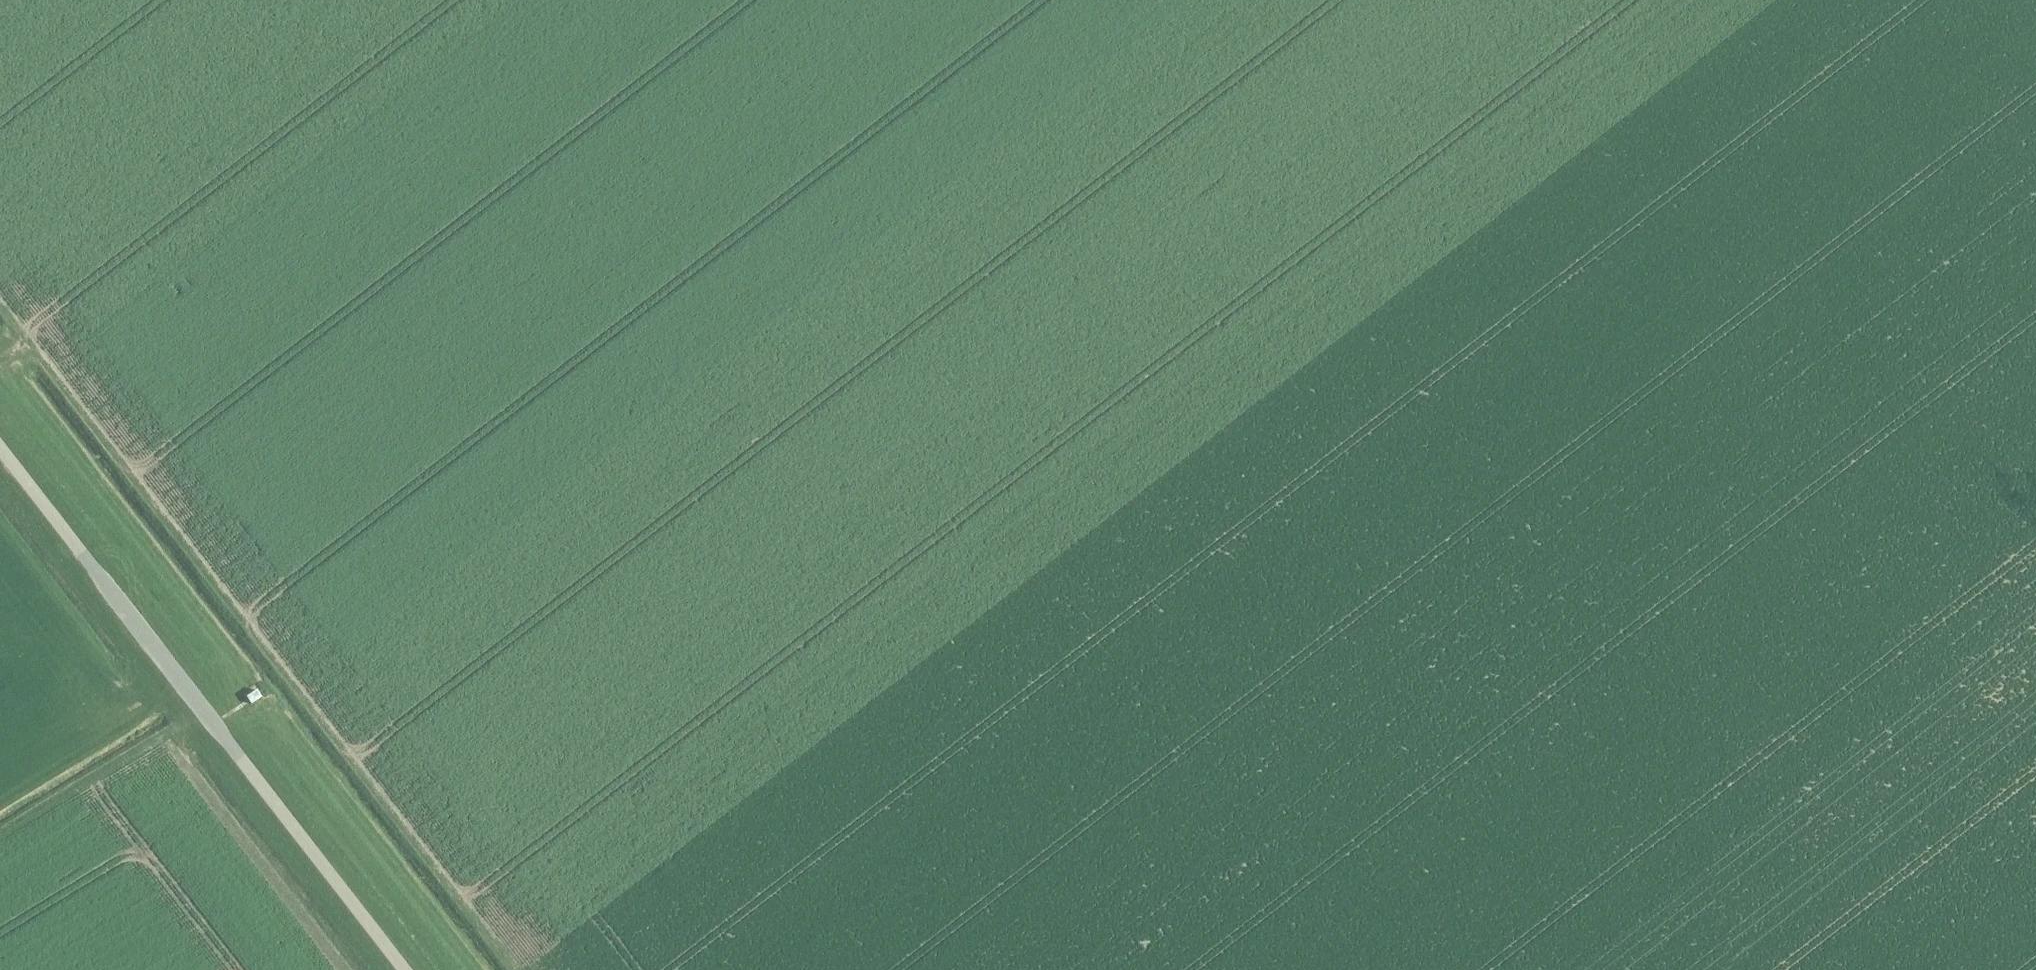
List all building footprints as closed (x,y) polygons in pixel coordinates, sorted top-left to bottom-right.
[(247,696),(253,704),(261,697),(256,689),(247,696)]
